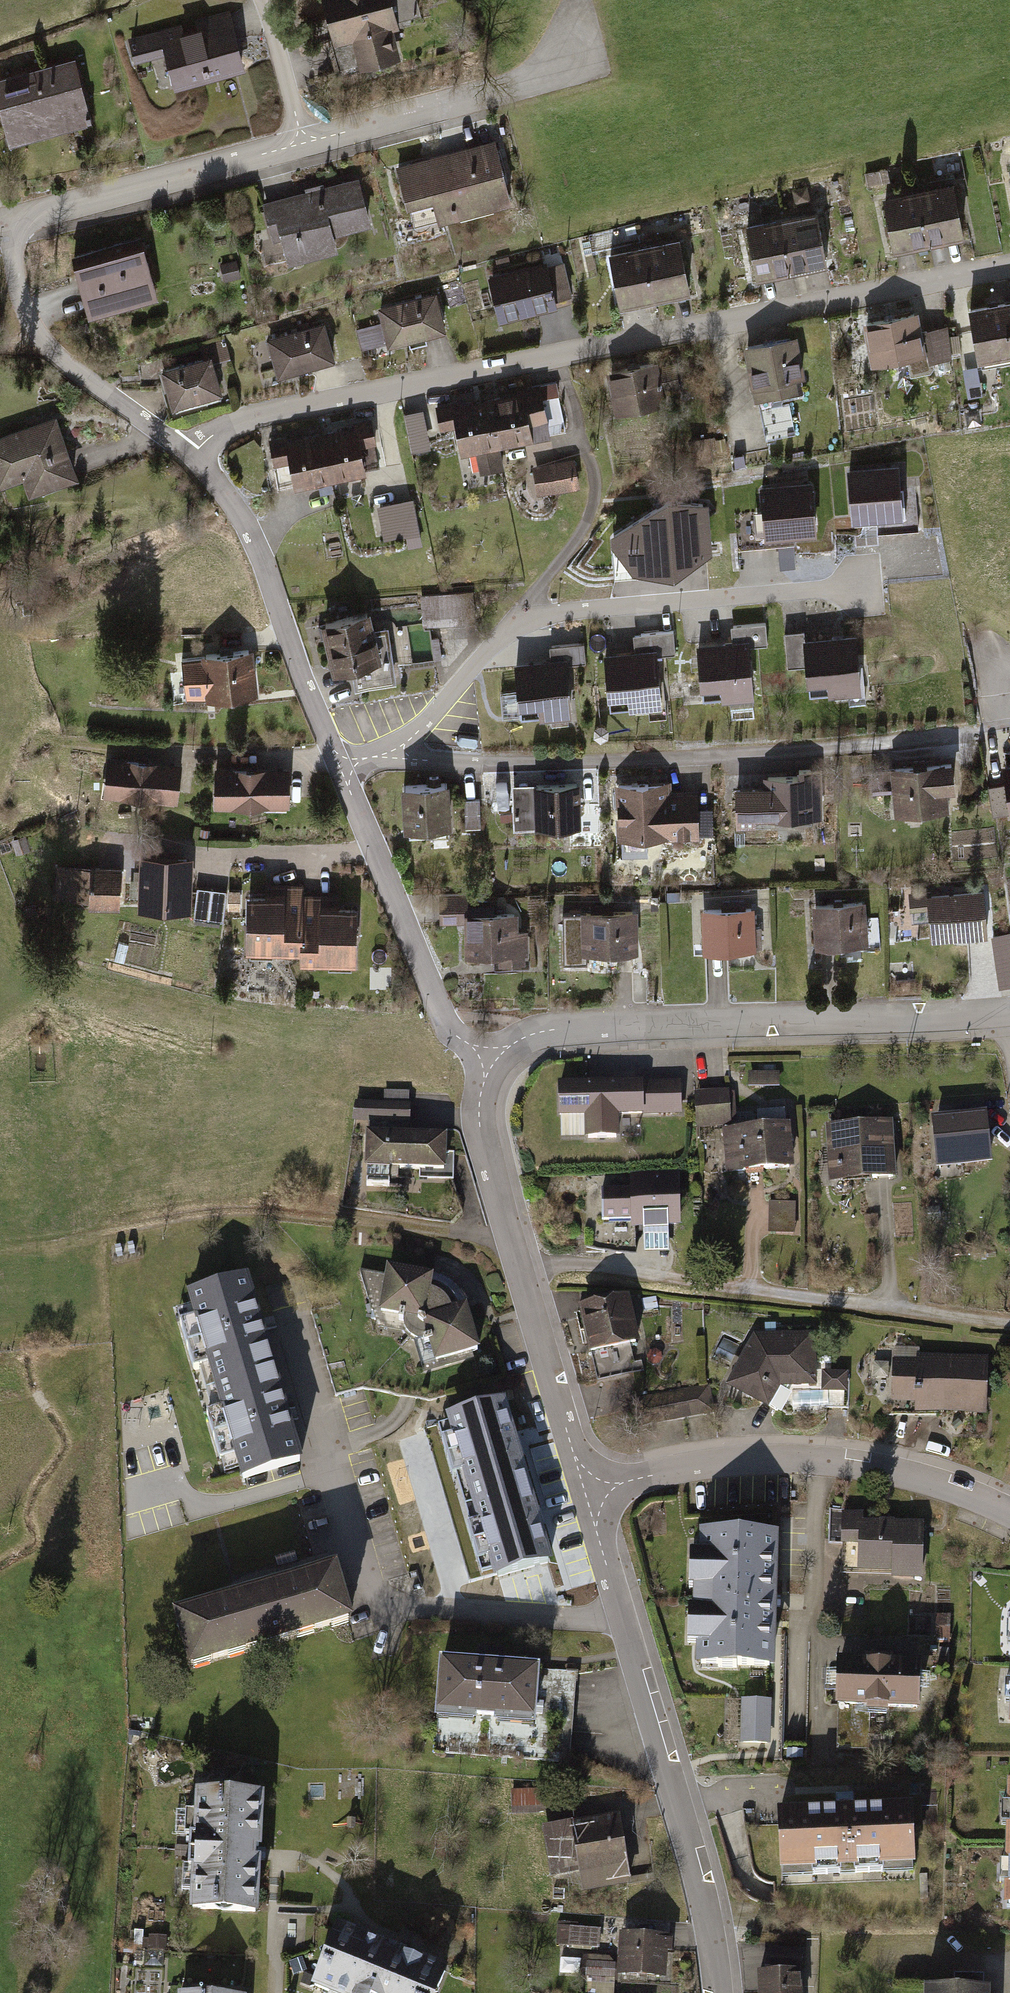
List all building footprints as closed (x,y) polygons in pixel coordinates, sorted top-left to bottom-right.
[(331,47),(350,42),(357,70),(400,59),(393,28),(398,27),(396,20),(391,0),(319,0),(331,47)] [(396,20),(419,14),(416,0),(391,0),(396,20)] [(182,22),(127,36),(134,61),(166,52),(175,85),(245,67),(230,10),(196,19),(198,26),(184,30),(182,22)] [(0,76),(0,108),(9,140),(91,118),(75,57),(0,76)] [(494,140),(395,165),(405,205),(409,204),(414,225),(510,201),(494,140)] [(361,174),(263,202),(273,239),(282,237),(289,261),(339,247),(335,234),(375,223),(361,174)] [(953,179),(919,186),(931,242),(964,235),(953,179)] [(919,186),(881,194),(893,250),(931,242),(919,186)] [(817,207),(783,214),(795,270),(829,262),(817,207)] [(783,214),(746,222),(757,278),(795,270),(783,214)] [(679,236),(646,244),(657,299),(691,292),(679,236)] [(144,242),(73,260),(87,314),(158,296),(144,242)] [(646,244),(608,251),(619,307),(657,299),(646,244)] [(508,255),(495,258),(497,266),(510,262),(508,255)] [(237,259),(220,263),(225,279),(241,275),(237,259)] [(546,260),(485,275),(496,321),(574,302),(564,261),(547,266),(546,260)] [(434,291),(376,306),(380,322),(385,342),(386,345),(444,330),(434,291)] [(967,306),(978,359),(1009,353),(1009,333),(1004,299),(967,306)] [(918,310),(862,322),(870,364),(926,353),(922,330),(918,310)] [(324,320),(267,338),(278,375),(335,358),(324,320)] [(385,342),(380,322),(356,328),(361,349),(385,342)] [(946,325),(922,330),(926,353),(928,362),(952,357),(946,325)] [(797,335),(743,345),(753,401),(797,393),(795,379),(805,377),(797,335)] [(203,356),(162,367),(173,405),(223,391),(215,361),(230,357),(225,337),(200,344),(203,356)] [(656,360),(606,369),(614,411),(660,402),(658,392),(681,388),(676,361),(657,365),(656,360)] [(516,393),(490,397),(499,446),(567,433),(557,380),(515,388),(516,393)] [(499,446),(490,397),(454,404),(453,402),(435,405),(440,431),(455,428),(460,453),(476,450),(481,473),(504,469),(499,446)] [(422,410),(403,414),(410,449),(429,446),(422,410)] [(0,435),(0,486),(22,479),(28,496),(80,479),(58,415),(0,435)] [(353,426),(321,432),(330,479),(381,470),(371,418),(352,422),(353,426)] [(287,435),(268,439),(277,489),(330,479),(321,432),(288,438),(287,435)] [(710,436),(689,439),(692,464),(713,461),(710,436)] [(724,437),(714,439),(717,451),(726,449),(724,437)] [(744,453),(732,455),(733,463),(745,462),(744,453)] [(574,458),(531,465),(536,493),(578,486),(574,458)] [(899,463),(847,468),(852,521),(904,517),(899,463)] [(811,480),(760,485),(764,539),(816,534),(811,480)] [(413,498),(377,506),(384,539),(420,531),(413,498)] [(669,498),(610,533),(612,572),(632,569),(674,573),(712,550),(707,501),(669,498)] [(793,545),(778,546),(780,568),(795,567),(793,545)] [(462,589),(424,592),(427,623),(465,620),(462,589)] [(385,616),(321,627),(329,675),(393,665),(385,616)] [(406,661),(437,655),(431,624),(391,631),(394,646),(403,644),(406,661)] [(730,627),(732,641),(749,640),(765,638),(764,624),(730,627)] [(632,635),(633,652),(655,649),(674,647),(672,631),(632,635)] [(805,665),(802,639),(802,631),(784,633),(787,667),(805,665)] [(856,635),(802,639),(805,665),(806,683),(827,681),(828,693),(861,690),(856,635)] [(732,641),(695,644),(700,688),(720,686),(721,699),(754,695),(749,640),(732,641)] [(548,647),(549,661),(566,659),(585,658),(584,644),(548,647)] [(201,657),(183,659),(187,697),(206,695),(206,698),(258,692),(253,648),(201,654),(201,657)] [(633,652),(603,654),(607,697),(627,695),(628,707),(659,704),(655,649),(633,652)] [(549,661),(512,664),(515,708),(534,706),(535,719),(571,716),(566,659),(549,661)] [(182,763),(108,755),(103,793),(177,801),(182,763)] [(953,762),(889,768),(891,790),(894,814),(949,809),(947,790),(955,789),(953,762)] [(290,769),(214,767),(214,804),(290,806),(290,769)] [(891,790),(889,768),(870,770),(872,792),(891,790)] [(763,786),(734,787),(736,826),(755,825),(755,818),(768,818),(768,820),(822,818),(820,769),(797,770),(798,776),(763,778),(763,786)] [(670,782),(615,784),(616,838),(697,837),(697,834),(696,808),(696,791),(670,791),(670,782)] [(1006,783),(989,785),(993,814),(1009,812),(1009,810),(1006,783)] [(447,784),(399,787),(401,829),(448,827),(447,784)] [(578,784),(511,786),(513,828),(580,826),(578,784)] [(478,798),(463,799),(465,826),(479,825),(478,798)] [(712,808),(696,808),(697,834),(713,834),(712,808)] [(25,835),(12,839),(16,853),(30,849),(25,835)] [(192,855),(140,853),(138,905),(190,907),(192,855)] [(120,867),(56,865),(55,899),(89,900),(89,906),(119,907),(120,867)] [(304,892),(304,883),(266,882),(265,895),(248,894),(246,951),(301,953),(304,892)] [(227,891),(197,887),(193,916),(223,920),(227,891)] [(930,890),(908,892),(910,910),(928,908),(931,940),(986,936),(983,892),(931,896),(930,890)] [(339,894),(304,892),(301,953),(301,960),(356,962),(357,907),(338,906),(339,894)] [(467,895),(439,894),(439,923),(466,924),(466,913),(467,895)] [(721,900),(721,908),(744,908),(744,900),(721,900)] [(864,903),(811,906),(814,948),(866,945),(864,903)] [(721,908),(700,909),(702,952),(762,950),(761,927),(755,927),(754,907),(744,908),(721,908)] [(636,912),(562,913),(562,963),(585,963),(585,953),(636,953),(636,912)] [(517,913),(466,913),(466,924),(466,956),(510,956),(510,966),(527,966),(527,931),(518,931),(517,913)] [(991,936),(999,988),(1009,986),(1009,933),(991,936)] [(119,942),(114,959),(123,961),(128,944),(119,942)] [(781,1073),(749,1073),(749,1091),(781,1091),(781,1073)] [(682,1081),(559,1085),(560,1120),(586,1119),(586,1140),(619,1139),(619,1116),(683,1114),(682,1081)] [(730,1090),(696,1092),(698,1128),(732,1127),(730,1090)] [(409,1092),(384,1091),(384,1102),(409,1103),(409,1092)] [(384,1102),(354,1102),(354,1123),(369,1124),(409,1125),(411,1103),(409,1103),(384,1102)] [(989,1115),(934,1120),(938,1171),(990,1166),(988,1143),(991,1142),(989,1115)] [(409,1125),(369,1124),(367,1184),(390,1184),(391,1171),(420,1172),(420,1179),(453,1180),(454,1152),(448,1151),(449,1138),(409,1136),(409,1125)] [(792,1127),(724,1131),(726,1174),(794,1171),(792,1127)] [(896,1127),(826,1130),(829,1186),(898,1183),(896,1127)] [(633,1190),(606,1191),(608,1228),(684,1226),(682,1173),(633,1175),(633,1190)] [(795,1203),(769,1202),(768,1234),(794,1235),(795,1203)] [(939,1208),(926,1210),(928,1224),(941,1222),(939,1208)] [(878,1216),(865,1216),(865,1228),(877,1228),(878,1216)] [(477,1357),(464,1311),(460,1299),(452,1289),(440,1283),(435,1281),(428,1279),(382,1271),(375,1318),(399,1322),(398,1330),(401,1337),(408,1343),(417,1345),(424,1344),(431,1369),(477,1357)] [(249,1278),(189,1295),(196,1320),(181,1325),(195,1374),(210,1369),(216,1391),(276,1374),(249,1278)] [(656,1297),(642,1300),(644,1311),(658,1308),(656,1297)] [(631,1298),(582,1309),(599,1382),(644,1372),(642,1361),(635,1363),(633,1351),(642,1349),(631,1298)] [(755,1335),(729,1391),(771,1410),(783,1387),(818,1386),(815,1332),(755,1335)] [(740,1347),(724,1339),(715,1356),(731,1364),(740,1347)] [(651,1351),(647,1356),(649,1363),(655,1365),(660,1364),(663,1359),(662,1353),(656,1350),(651,1351)] [(917,1363),(893,1362),(892,1414),(988,1417),(989,1357),(918,1355),(917,1363)] [(849,1373),(823,1372),(823,1392),(848,1393),(849,1373)] [(304,1468),(276,1374),(216,1391),(225,1422),(211,1426),(222,1465),(237,1461),(244,1485),(304,1468)] [(704,1388),(633,1399),(637,1428),(692,1419),(715,1415),(710,1387),(704,1388)] [(504,1404),(449,1420),(474,1503),(530,1487),(518,1449),(504,1404)] [(530,1487),(474,1503),(498,1585),(553,1569),(539,1520),(530,1487)] [(864,1508),(829,1508),(829,1542),(843,1542),(843,1571),(891,1571),(891,1576),(923,1576),(923,1518),(885,1518),(864,1518),(864,1508)] [(776,1529),(697,1527),(697,1545),(686,1545),(685,1582),(690,1582),(690,1601),(685,1600),(684,1637),(695,1638),(695,1659),(772,1661),(774,1600),(776,1529)] [(294,1550),(275,1555),(278,1567),(297,1562),(294,1550)] [(291,1586),(260,1595),(276,1651),(353,1629),(338,1574),(291,1586)] [(276,1651),(260,1595),(222,1606),(174,1619),(190,1676),(276,1651)] [(950,1614),(937,1614),(937,1641),(950,1641),(950,1614)] [(949,1647),(939,1647),(938,1667),(948,1667),(949,1647)] [(488,1659),(437,1655),(432,1713),(438,1714),(472,1716),(473,1712),(491,1714),(490,1719),(530,1722),(534,1668),(535,1663),(488,1659)] [(919,1657),(835,1655),(834,1703),(837,1702),(864,1704),(864,1709),(870,1709),(888,1709),(888,1704),(918,1705),(919,1657)] [(574,1671),(534,1668),(530,1722),(490,1719),(491,1714),(473,1712),(472,1716),(438,1714),(435,1748),(567,1759),(574,1671)] [(770,1698),(740,1697),(739,1741),(769,1741),(770,1698)] [(786,1698),(774,1698),(773,1739),(786,1739),(786,1698)] [(864,1704),(837,1702),(836,1747),(868,1748),(870,1709),(864,1709),(864,1704)] [(545,1787),(510,1788),(511,1812),(546,1811),(545,1787)] [(269,1798),(200,1795),(198,1842),(191,1842),(189,1875),(197,1875),(195,1917),(263,1920),(266,1859),(269,1798)] [(849,1813),(779,1816),(783,1887),(914,1880),(911,1810),(849,1813)] [(619,1811),(542,1824),(550,1873),(577,1869),(581,1891),(631,1882),(619,1811)] [(549,1914),(530,1912),(529,1921),(549,1923),(549,1914)] [(600,1928),(557,1924),(556,1943),(599,1946),(600,1928)] [(667,1934),(619,1931),(616,1972),(665,1975),(666,1950),(670,1950),(671,1937),(667,1937),(667,1934)] [(344,1933),(318,1992),(448,1992),(454,1980),(396,1955),(344,1933)] [(147,1938),(141,1937),(141,1948),(166,1949),(166,1934),(147,1934),(147,1938)] [(771,1946),(769,1965),(802,1965),(803,1949),(771,1946)] [(163,1950),(143,1949),(143,1966),(163,1966),(163,1950)] [(587,1961),(585,1992),(612,1992),(614,1962),(587,1961)] [(759,1965),(759,1992),(802,1992),(802,1965),(769,1965),(759,1965)] [(924,1984),(924,1992),(989,1992),(989,1985),(924,1984)]
